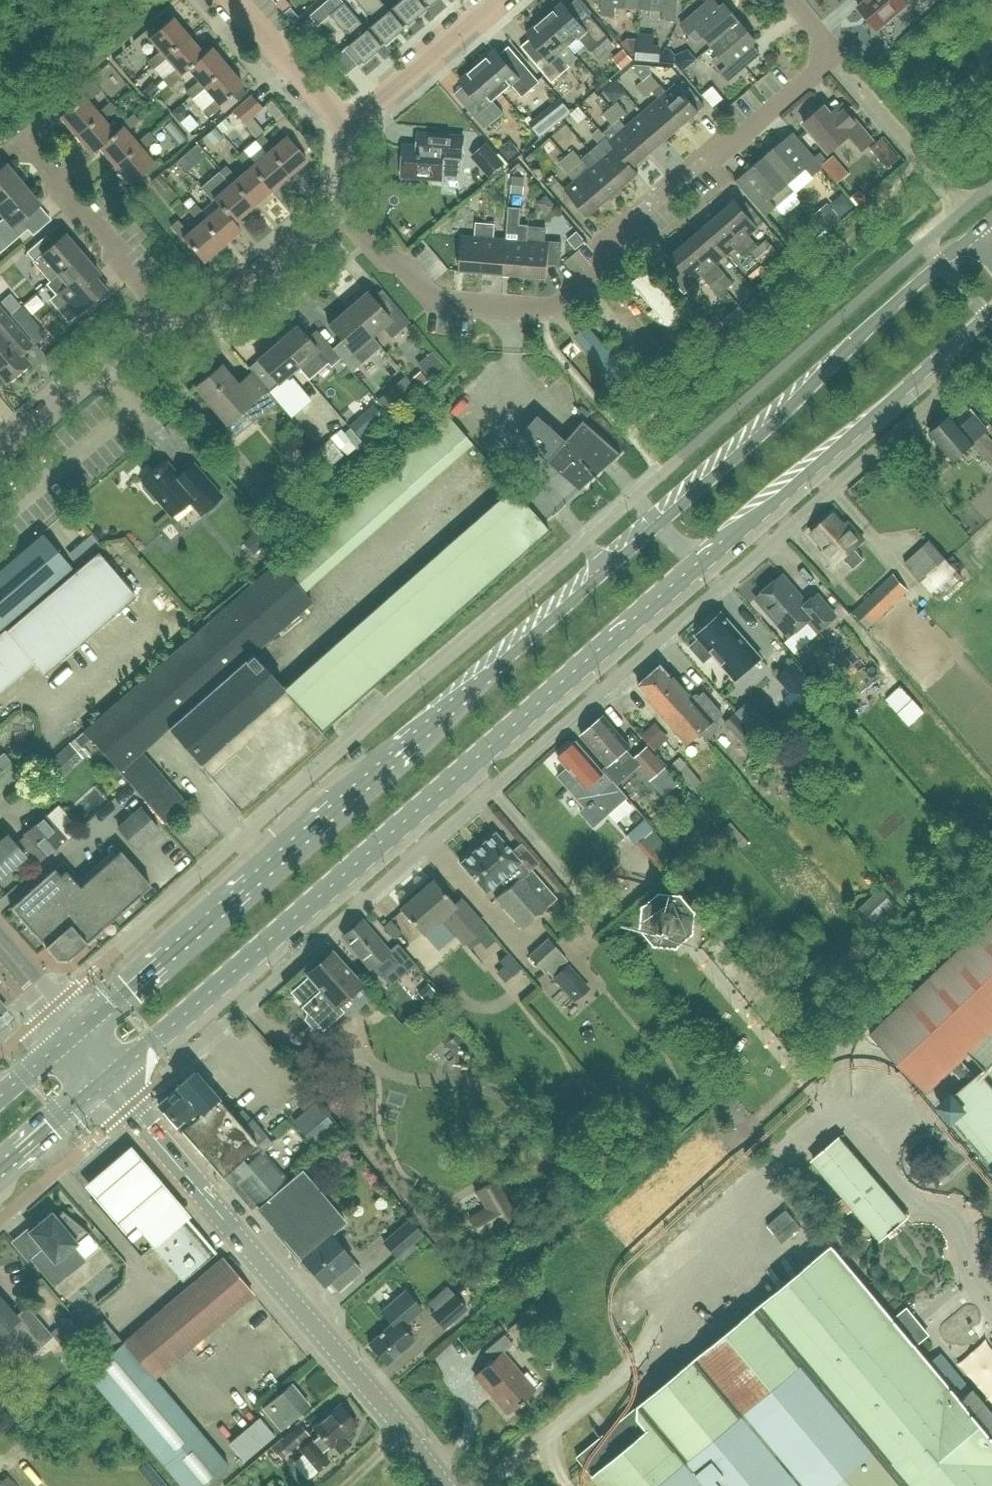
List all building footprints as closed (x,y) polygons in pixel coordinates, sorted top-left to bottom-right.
[(320,6),(328,15),(342,3),(339,0),(326,0),(325,2),(320,6)] [(365,29),(364,30),(379,47),(401,28),(387,11),(387,10),(379,0),(353,0),(366,15),(368,13),(375,21),(365,29)] [(423,9),(416,0),(395,0),(397,2),(387,10),(387,11),(401,28),(423,9)] [(423,9),(434,0),(416,0),(423,9)] [(638,0),(603,0),(602,4),(603,4),(602,16),(615,17),(616,7),(638,9),(638,0)] [(638,9),(650,10),(650,15),(653,19),(662,20),(675,21),(677,0),(638,0),(638,9)] [(680,23),(689,33),(696,41),(701,42),(706,38),(711,44),(738,21),(723,3),(720,6),(714,0),(707,0),(697,9),(680,23)] [(865,1),(858,7),(877,29),(906,5),(902,0),(864,0),(865,1)] [(357,66),(379,47),(364,30),(365,29),(342,2),(342,3),(328,15),(344,34),(346,32),(353,40),(342,49),(357,66)] [(567,46),(577,38),(584,47),(592,41),(595,44),(605,36),(589,17),(580,24),(562,3),(544,19),(567,46)] [(283,13),(284,15),(291,22),(297,16),(289,7),(283,13)] [(153,70),(165,59),(164,57),(187,37),(171,18),(148,39),(160,52),(147,63),(153,70)] [(535,62),(551,81),(570,65),(559,53),(567,46),(544,19),(527,34),(544,54),(535,62)] [(738,21),(711,44),(719,53),(714,57),(714,63),(719,69),(728,79),(746,64),(759,53),(751,44),(755,40),(738,21)] [(203,55),(202,54),(187,37),(164,57),(165,59),(175,70),(162,81),(168,88),(181,77),(179,75),(186,69),(203,55)] [(622,65),(634,56),(621,38),(609,48),(622,65)] [(660,46),(637,44),(636,60),(659,61),(660,46)] [(210,48),(202,54),(203,55),(186,69),(197,82),(185,92),(192,100),(204,89),(202,87),(226,66),(210,48)] [(477,65),(501,93),(511,84),(522,97),(539,83),(523,64),(513,72),(495,50),(477,65)] [(503,113),(493,100),(501,93),(477,65),(459,80),(478,102),(468,110),(484,129),(503,113)] [(202,87),(204,89),(213,100),(201,111),(207,117),(220,106),(219,104),(242,84),(226,66),(202,87)] [(715,101),(726,92),(710,73),(699,82),(715,101)] [(684,94),(677,86),(667,94),(653,77),(646,83),(655,94),(660,100),(681,125),(698,111),(684,94)] [(655,94),(646,83),(639,89),(648,100),(655,94)] [(59,117),(75,136),(99,115),(99,114),(90,103),(102,93),(94,84),(81,96),(82,97),(59,117)] [(698,111),(704,106),(690,89),(684,94),(698,111)] [(251,96),(232,112),(243,124),(262,108),(251,96)] [(644,114),(665,139),(681,125),(660,100),(644,114)] [(617,102),(610,108),(619,119),(627,113),(617,102)] [(91,154),(98,148),(115,133),(105,122),(117,112),(110,104),(99,114),(99,115),(75,136),(91,154)] [(862,150),(873,141),(842,104),(831,113),(825,105),(803,123),(828,153),(849,135),(862,150)] [(610,108),(603,114),(612,126),(619,119),(610,108)] [(665,139),(644,114),(627,128),(648,153),(665,139)] [(121,128),(115,133),(98,148),(114,166),(137,146),(135,144),(126,133),(138,122),(132,115),(120,126),(121,128)] [(632,166),(648,153),(627,128),(610,142),(615,148),(616,148),(632,167),(632,166)] [(597,129),(590,135),(600,146),(607,139),(597,129)] [(147,133),(135,144),(137,146),(114,166),(130,185),(153,165),(141,151),(153,140),(147,133)] [(462,160),(464,136),(419,133),(418,147),(404,145),(401,172),(426,175),(426,178),(442,179),(444,158),(462,160)] [(805,169),(812,176),(822,168),(792,133),(763,157),(786,185),(788,184),(805,169)] [(265,152),(264,152),(265,153),(267,151),(287,175),(306,159),(285,135),(271,146),(261,134),(254,140),(265,152)] [(885,135),(874,141),(884,161),(896,155),(885,135)] [(501,162),(484,142),(471,154),(488,174),(501,162)] [(621,187),(637,174),(638,173),(632,166),(632,167),(616,148),(615,148),(599,162),(621,187)] [(269,191),(287,175),(267,151),(265,153),(264,152),(253,162),(243,150),(236,156),(246,168),(247,169),(248,167),(269,191)] [(604,201),(621,187),(599,162),(590,169),(575,151),(568,158),(604,201)] [(737,180),(766,215),(794,191),(788,184),(786,185),(763,157),(737,180)] [(566,190),(588,216),(604,201),(568,158),(560,164),(575,182),(566,190)] [(22,184),(4,164),(0,168),(0,203),(22,184)] [(217,172),(227,184),(228,185),(230,183),(251,206),(269,191),(248,167),(247,169),(246,168),(235,177),(225,165),(217,172)] [(233,222),(251,206),(230,183),(228,185),(227,184),(217,193),(207,182),(200,188),(211,201),(213,200),(219,206),(232,222),(233,222)] [(8,245),(26,230),(18,221),(39,204),(22,184),(0,203),(0,214),(3,218),(0,221),(0,253),(8,245)] [(718,215),(750,253),(758,246),(748,234),(763,222),(745,202),(740,207),(735,200),(718,215)] [(830,231),(842,219),(828,203),(815,214),(830,231)] [(240,230),(233,222),(232,222),(219,206),(206,217),(196,205),(189,211),(199,223),(199,224),(201,222),(221,246),(240,230)] [(718,215),(701,229),(724,255),(732,248),(742,260),(750,253),(718,215)] [(481,272),(503,274),(506,238),(492,237),(493,224),(494,216),(486,216),(485,223),(481,272)] [(203,261),(221,246),(201,222),(199,224),(188,233),(178,221),(171,226),(182,239),(183,238),(203,261)] [(481,272),(485,223),(474,223),(473,237),(462,236),(459,271),(481,272)] [(503,274),(524,276),(528,227),(519,226),(518,239),(506,238),(503,274)] [(544,228),(537,228),(528,227),(524,276),(546,277),(547,264),(559,265),(561,241),(549,240),(549,243),(543,242),(544,228)] [(724,255),(701,229),(685,243),(717,281),(725,274),(715,263),(724,255)] [(45,235),(26,251),(34,260),(32,261),(50,281),(58,273),(81,253),(64,234),(53,244),(45,235)] [(761,262),(776,249),(768,240),(753,254),(761,262)] [(725,291),(717,281),(685,243),(668,257),(676,267),(668,274),(685,294),(694,287),(691,284),(700,277),(717,297),(725,291)] [(58,273),(50,281),(59,291),(55,295),(50,299),(65,318),(92,294),(104,284),(96,274),(97,273),(81,253),(58,273)] [(605,276),(675,359),(702,336),(633,253),(605,276)] [(366,292),(347,308),(371,335),(381,326),(389,336),(397,329),(408,320),(392,301),(391,302),(382,310),(372,299),(366,292)] [(40,296),(29,305),(50,330),(61,321),(40,296)] [(647,382),(578,299),(550,322),(620,405),(647,382)] [(21,354),(31,344),(0,308),(0,377),(5,383),(28,363),(21,354)] [(347,308),(328,324),(342,341),(334,347),(353,369),(362,361),(370,354),(380,345),(371,335),(347,308)] [(296,326),(276,342),(297,366),(306,377),(318,368),(327,360),(331,365),(340,358),(332,348),(315,329),(306,337),(296,326)] [(276,342),(257,359),(267,371),(259,378),(291,416),(308,402),(310,400),(291,378),(289,380),(285,376),(297,366),(276,342)] [(194,386),(226,424),(220,429),(228,438),(236,430),(229,422),(242,410),(252,422),(275,402),(251,373),(236,385),(219,365),(194,386)] [(452,416),(343,514),(364,537),(473,438),(452,416)] [(933,427),(933,431),(930,433),(953,460),(972,444),(990,465),(991,463),(991,442),(985,433),(974,443),(950,416),(941,424),(937,424),(933,427)] [(580,489),(621,454),(583,421),(548,461),(580,489)] [(201,513),(222,495),(193,462),(178,475),(166,462),(143,482),(146,485),(143,487),(155,500),(158,498),(173,514),(189,500),(201,513)] [(292,500),(276,482),(259,497),(274,515),(292,500)] [(494,499),(284,677),(319,719),(351,692),(350,671),(337,672),(349,662),(348,639),(352,635),(354,687),(409,641),(408,627),(422,626),(456,597),(455,560),(470,560),(482,549),(487,555),(494,555),(507,543),(507,523),(505,521),(505,511),(494,499)] [(863,559),(854,549),(864,541),(850,525),(847,529),(833,514),(811,534),(824,549),(820,552),(834,568),(843,559),(846,562),(847,562),(852,568),(863,559)] [(70,567),(42,533),(0,568),(0,626),(70,567)] [(918,547),(929,592),(960,585),(954,559),(939,562),(934,544),(918,547)] [(34,664),(42,673),(135,595),(97,551),(5,628),(4,627),(0,631),(0,692),(34,664)] [(172,649),(82,728),(163,820),(184,801),(139,750),(165,727),(196,762),(238,724),(281,687),(250,652),(309,600),(273,560),(172,649)] [(868,628),(908,591),(892,574),(853,611),(868,628)] [(755,598),(789,637),(808,620),(818,632),(836,616),(817,594),(806,603),(782,575),(755,598)] [(761,658),(721,613),(696,635),(699,638),(690,646),(704,662),(713,654),(736,680),(761,658)] [(816,691),(793,664),(778,676),(801,704),(816,691)] [(661,666),(650,676),(658,685),(661,683),(681,707),(679,709),(700,733),(706,739),(717,729),(717,726),(713,721),(714,721),(722,714),(703,693),(695,700),(671,673),(669,675),(661,666)] [(687,745),(700,733),(679,709),(681,707),(661,683),(658,685),(650,676),(638,685),(647,695),(644,697),(687,745)] [(925,710),(902,685),(887,698),(910,723),(925,710)] [(741,742),(752,733),(735,713),(724,723),(741,742)] [(604,716),(581,735),(607,766),(603,769),(616,785),(637,767),(649,781),(664,768),(646,746),(633,757),(626,749),(630,746),(604,716)] [(596,826),(627,798),(603,771),(602,772),(576,742),(570,748),(566,748),(562,752),(562,755),(559,758),(567,768),(557,776),(585,808),(582,810),(596,826)] [(79,755),(69,743),(42,766),(43,767),(48,762),(55,771),(76,753),(79,756),(79,755)] [(784,748),(774,757),(797,784),(808,775),(806,773),(820,761),(809,749),(796,761),(784,748)] [(678,774),(687,765),(680,757),(670,765),(678,774)] [(134,845),(156,826),(138,806),(116,826),(134,845)] [(13,843),(5,834),(0,838),(0,875),(22,855),(32,866),(65,837),(45,815),(13,843)] [(652,831),(637,843),(650,858),(664,845),(652,831)] [(494,899),(521,929),(555,899),(528,869),(525,871),(518,863),(519,862),(493,833),(458,864),(484,893),(499,880),(507,888),(494,899)] [(170,856),(175,867),(189,860),(184,849),(170,856)] [(54,868),(10,907),(18,916),(18,917),(20,919),(22,917),(21,917),(24,915),(29,921),(22,927),(24,928),(30,922),(36,928),(33,930),(31,932),(33,934),(44,945),(44,946),(45,947),(54,957),(54,958),(67,959),(67,958),(83,944),(85,942),(84,940),(84,941),(81,938),(87,933),(93,940),(95,938),(89,931),(95,926),(97,929),(98,931),(101,929),(100,929),(121,910),(121,911),(123,909),(122,907),(121,907),(119,904),(125,899),(126,898),(132,893),(135,895),(134,895),(136,897),(138,895),(149,885),(119,850),(79,886),(75,882),(69,875),(69,874),(66,871),(69,868),(63,860),(54,868)] [(463,945),(483,927),(459,900),(453,905),(432,881),(400,909),(421,933),(439,918),(463,945)] [(903,912),(887,894),(863,916),(879,933),(903,912)] [(683,928),(684,915),(676,905),(663,904),(653,912),(652,925),(660,935),(673,936),(683,928)] [(393,962),(386,953),(387,952),(361,920),(343,936),(369,967),(371,965),(378,974),(393,962)] [(884,1027),(937,1083),(968,1052),(984,1069),(951,1100),(975,1130),(980,1136),(985,1142),(991,1150),(991,1090),(979,1075),(984,1070),(991,1078),(991,924),(884,1027)] [(547,971),(550,975),(566,961),(547,939),(528,956),(544,973),(547,971)] [(334,1005),(359,983),(331,951),(306,973),(308,976),(291,991),(306,1009),(305,1010),(305,1011),(304,1019),(310,1025),(317,1024),(320,1027),(339,1010),(334,1005)] [(589,988),(567,963),(551,978),(574,1002),(589,988)] [(225,1170),(255,1144),(216,1100),(217,1099),(193,1072),(158,1104),(220,1175),(225,1170)] [(899,1228),(907,1221),(837,1140),(811,1163),(843,1201),(838,1205),(847,1216),(852,1211),(879,1242),(880,1244),(893,1233),(899,1228)] [(160,1243),(191,1217),(197,1212),(138,1144),(92,1183),(132,1230),(141,1222),(158,1241),(160,1243)] [(255,1144),(225,1170),(255,1204),(285,1177),(256,1144),(255,1144)] [(301,1169),(311,1180),(339,1156),(330,1144),(301,1169)] [(257,1207),(323,1284),(329,1279),(337,1289),(351,1277),(342,1267),(352,1259),(330,1234),(344,1222),(301,1171),(257,1207)] [(487,1208),(469,1218),(479,1235),(513,1215),(504,1199),(494,1180),(477,1190),(487,1208)] [(54,1216),(50,1212),(27,1231),(41,1248),(30,1257),(29,1256),(28,1257),(54,1288),(55,1287),(54,1286),(67,1276),(54,1261),(87,1233),(88,1233),(89,1232),(61,1209),(60,1210),(61,1211),(54,1216)] [(795,1214),(774,1226),(786,1247),(808,1234),(795,1214)] [(156,1243),(171,1261),(187,1280),(221,1251),(219,1248),(218,1249),(205,1233),(191,1217),(160,1243),(158,1241),(156,1243)] [(396,1257),(422,1235),(409,1220),(383,1242),(396,1257)] [(577,1458),(601,1485),(991,1485),(991,1419),(970,1393),(969,1394),(937,1356),(928,1363),(914,1347),(909,1340),(917,1334),(906,1320),(898,1327),(891,1319),(831,1247),(577,1458)] [(85,1373),(181,1485),(204,1485),(228,1465),(154,1378),(252,1295),(221,1258),(85,1373)] [(434,1310),(431,1314),(442,1327),(465,1308),(453,1294),(446,1286),(427,1302),(434,1310)] [(391,1323),(368,1343),(385,1363),(413,1339),(402,1326),(422,1309),(405,1290),(380,1311),(391,1323)] [(40,1346),(52,1335),(26,1306),(14,1316),(0,1300),(0,1346),(2,1348),(15,1336),(31,1354),(40,1346)] [(492,1360),(475,1375),(506,1412),(517,1403),(518,1405),(522,1401),(521,1400),(533,1390),(501,1353),(512,1344),(503,1334),(484,1351),(492,1360)] [(982,1357),(981,1374),(991,1375),(991,1358),(982,1357)] [(280,1430),(308,1406),(290,1384),(262,1408),(280,1430)] [(330,1447),(333,1445),(339,1452),(349,1444),(343,1436),(357,1425),(339,1404),(313,1427),(320,1436),(314,1441),(312,1439),(300,1450),(317,1470),(328,1461),(321,1453),(329,1446),(330,1447)] [(263,1420),(232,1427),(238,1454),(260,1448),(257,1436),(266,1433),(263,1420)] [(306,1433),(298,1424),(271,1448),(278,1456),(306,1433)] [(7,1476),(0,1482),(0,1485),(15,1485),(7,1476)]
